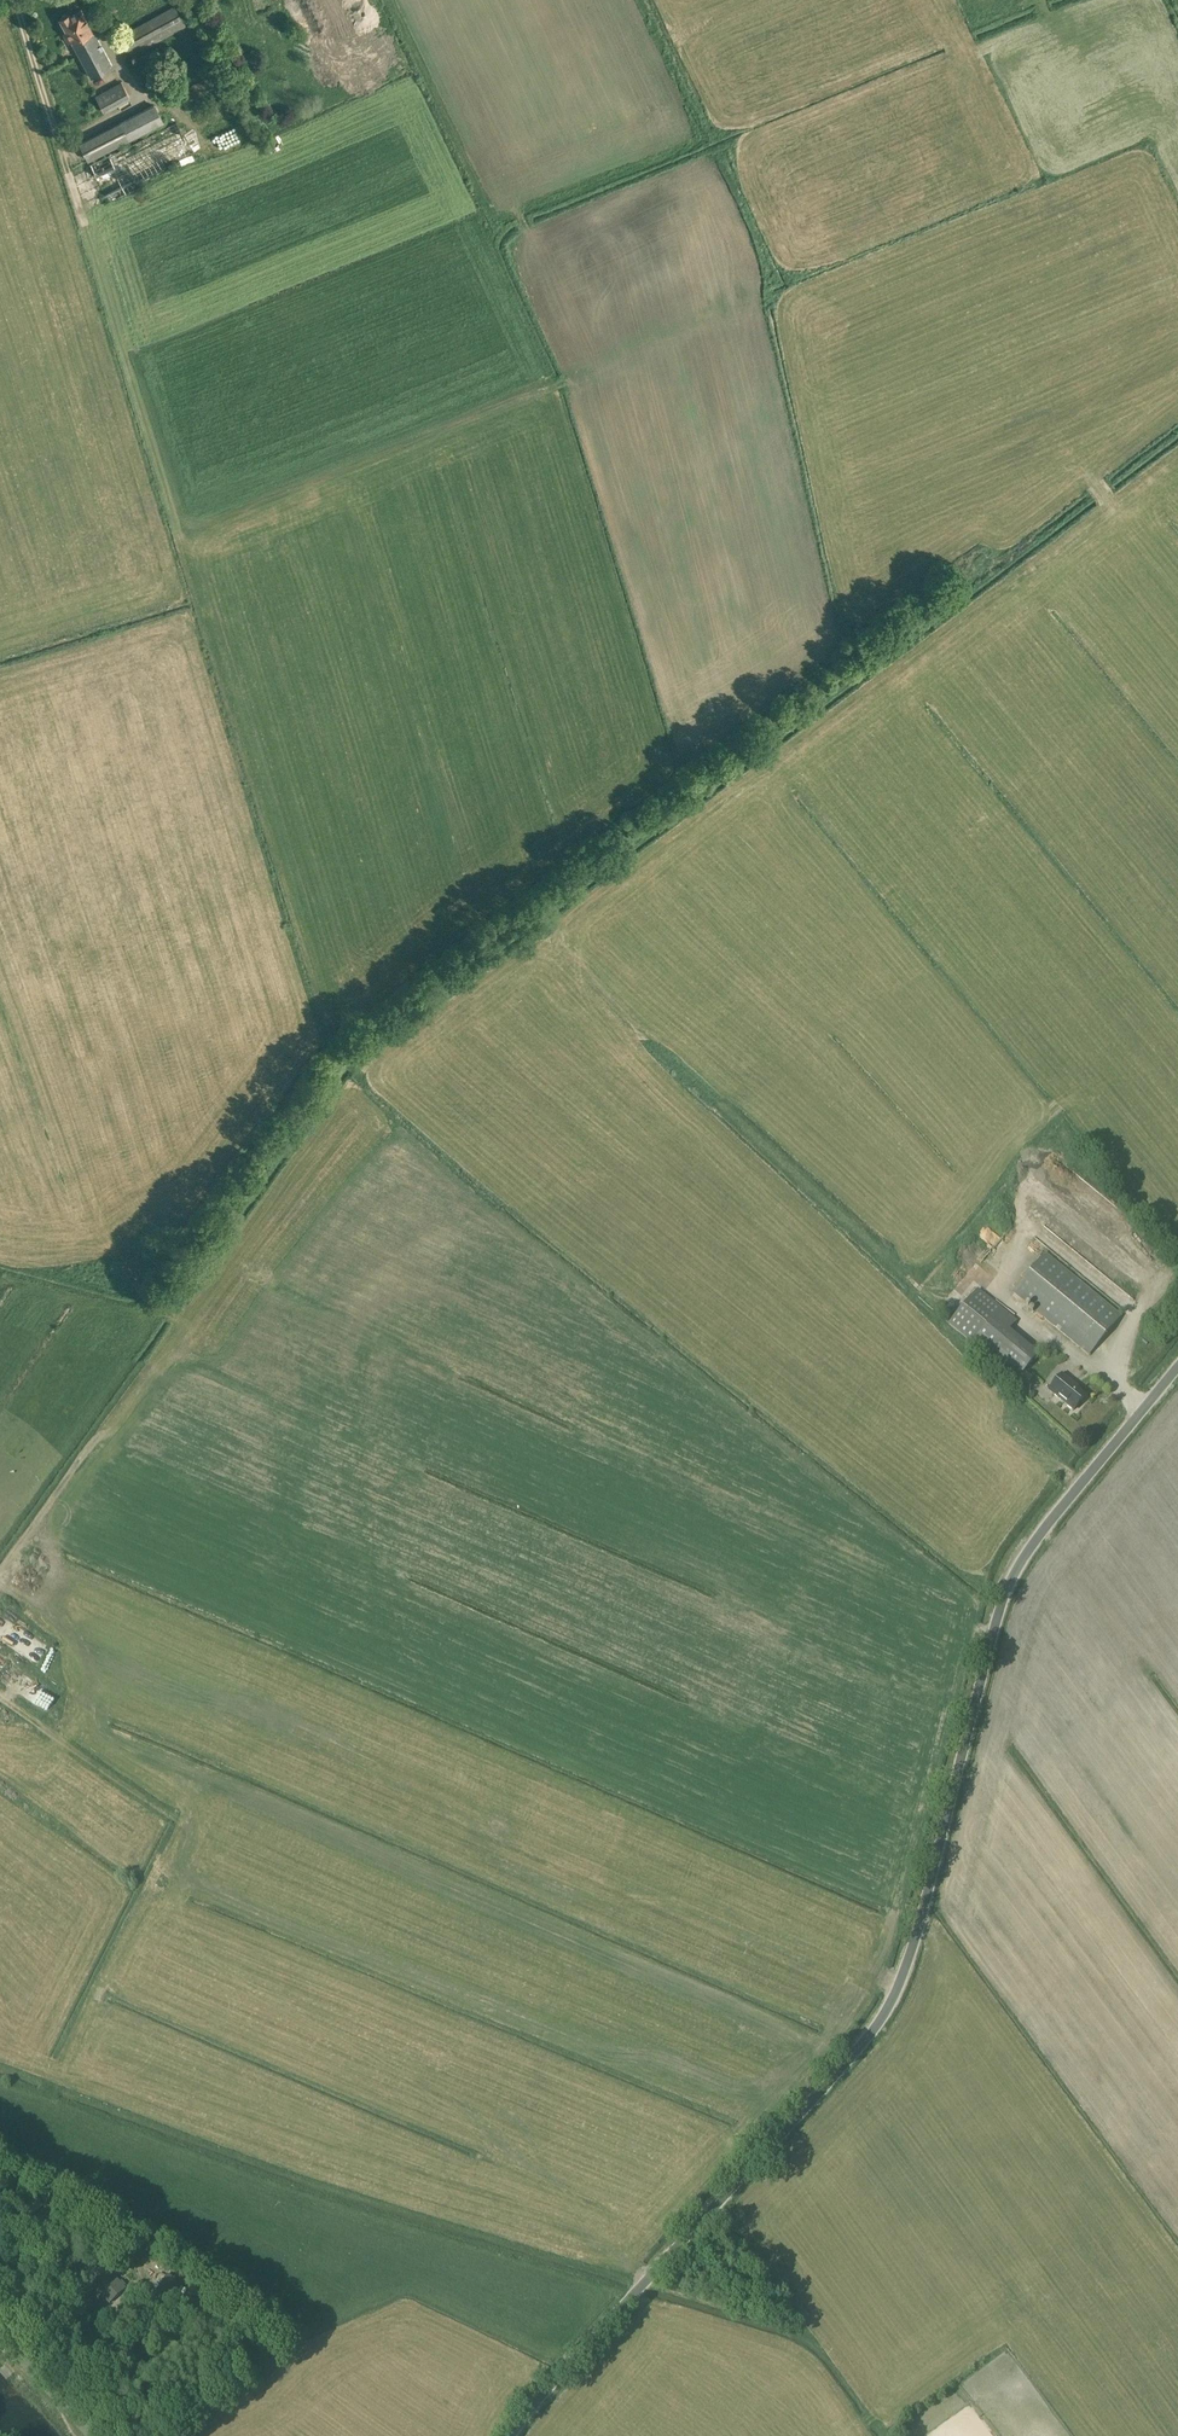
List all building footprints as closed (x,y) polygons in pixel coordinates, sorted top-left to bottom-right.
[(252,12),(273,0),(246,0),(252,12)] [(174,5),(120,35),(131,56),(186,25),(174,5)] [(73,44),(91,77),(112,66),(94,32),(93,33),(80,9),(70,15),(70,13),(60,18),(74,43),(73,44)] [(69,92),(69,78),(61,78),(60,92),(69,92)] [(130,99),(122,82),(96,96),(104,112),(130,99)] [(120,122),(120,123),(79,143),(88,161),(128,140),(129,141),(164,122),(155,104),(120,122)] [(164,146),(167,154),(187,145),(184,138),(164,146)] [(1112,1224),(1122,1213),(1110,1203),(1100,1214),(1112,1224)] [(1088,1355),(1120,1317),(1045,1255),(1013,1293),(1088,1355)] [(1037,1355),(1008,1331),(1016,1321),(977,1289),(948,1325),(972,1344),(1016,1381),(1037,1355)] [(1060,1356),(1058,1366),(1069,1369),(1071,1359),(1060,1356)] [(1073,1411),(1084,1398),(1072,1388),(1074,1385),(1061,1376),(1049,1391),(1073,1411)] [(42,2207),(35,2198),(34,2196),(16,2209),(24,2221),(42,2207)] [(123,2290),(122,2289),(125,2286),(121,2281),(119,2283),(109,2271),(115,2265),(98,2248),(78,2268),(93,2284),(90,2286),(108,2304),(123,2290)] [(170,2304),(170,2303),(181,2287),(182,2285),(167,2275),(154,2293),(170,2304)]
